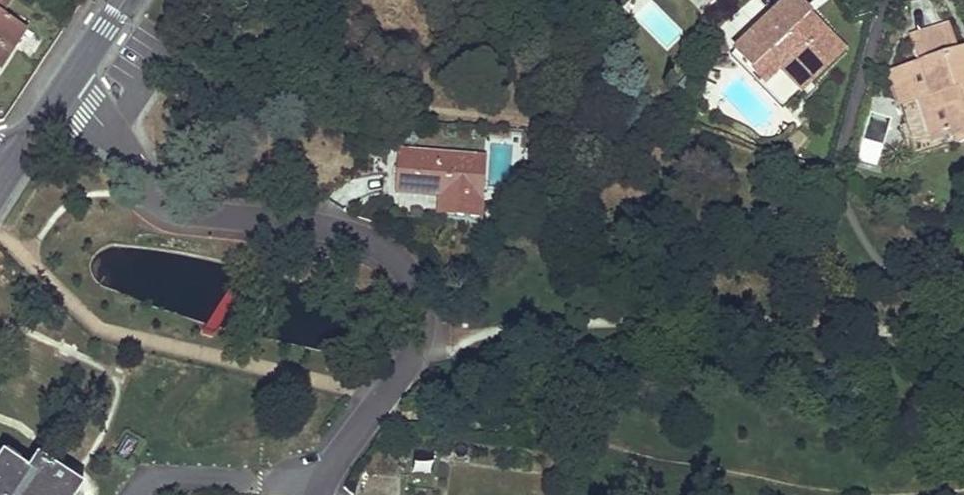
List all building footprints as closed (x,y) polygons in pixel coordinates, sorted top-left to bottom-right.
[(24,30),(0,14),(9,0),(0,0),(0,69),(24,30)] [(841,50),(807,15),(793,0),(787,0),(733,52),(784,105),(841,50)] [(931,140),(951,134),(954,144),(963,140),(963,69),(959,53),(956,54),(948,26),(909,39),(917,67),(889,76),(907,135),(928,129),(931,140)] [(931,140),(928,129),(907,135),(914,156),(954,144),(951,134),(931,140)] [(478,216),(480,187),(482,158),(400,152),(397,191),(438,195),(437,213),(478,216)] [(85,494),(39,462),(30,474),(5,456),(0,464),(0,494),(84,494),(85,494)]
